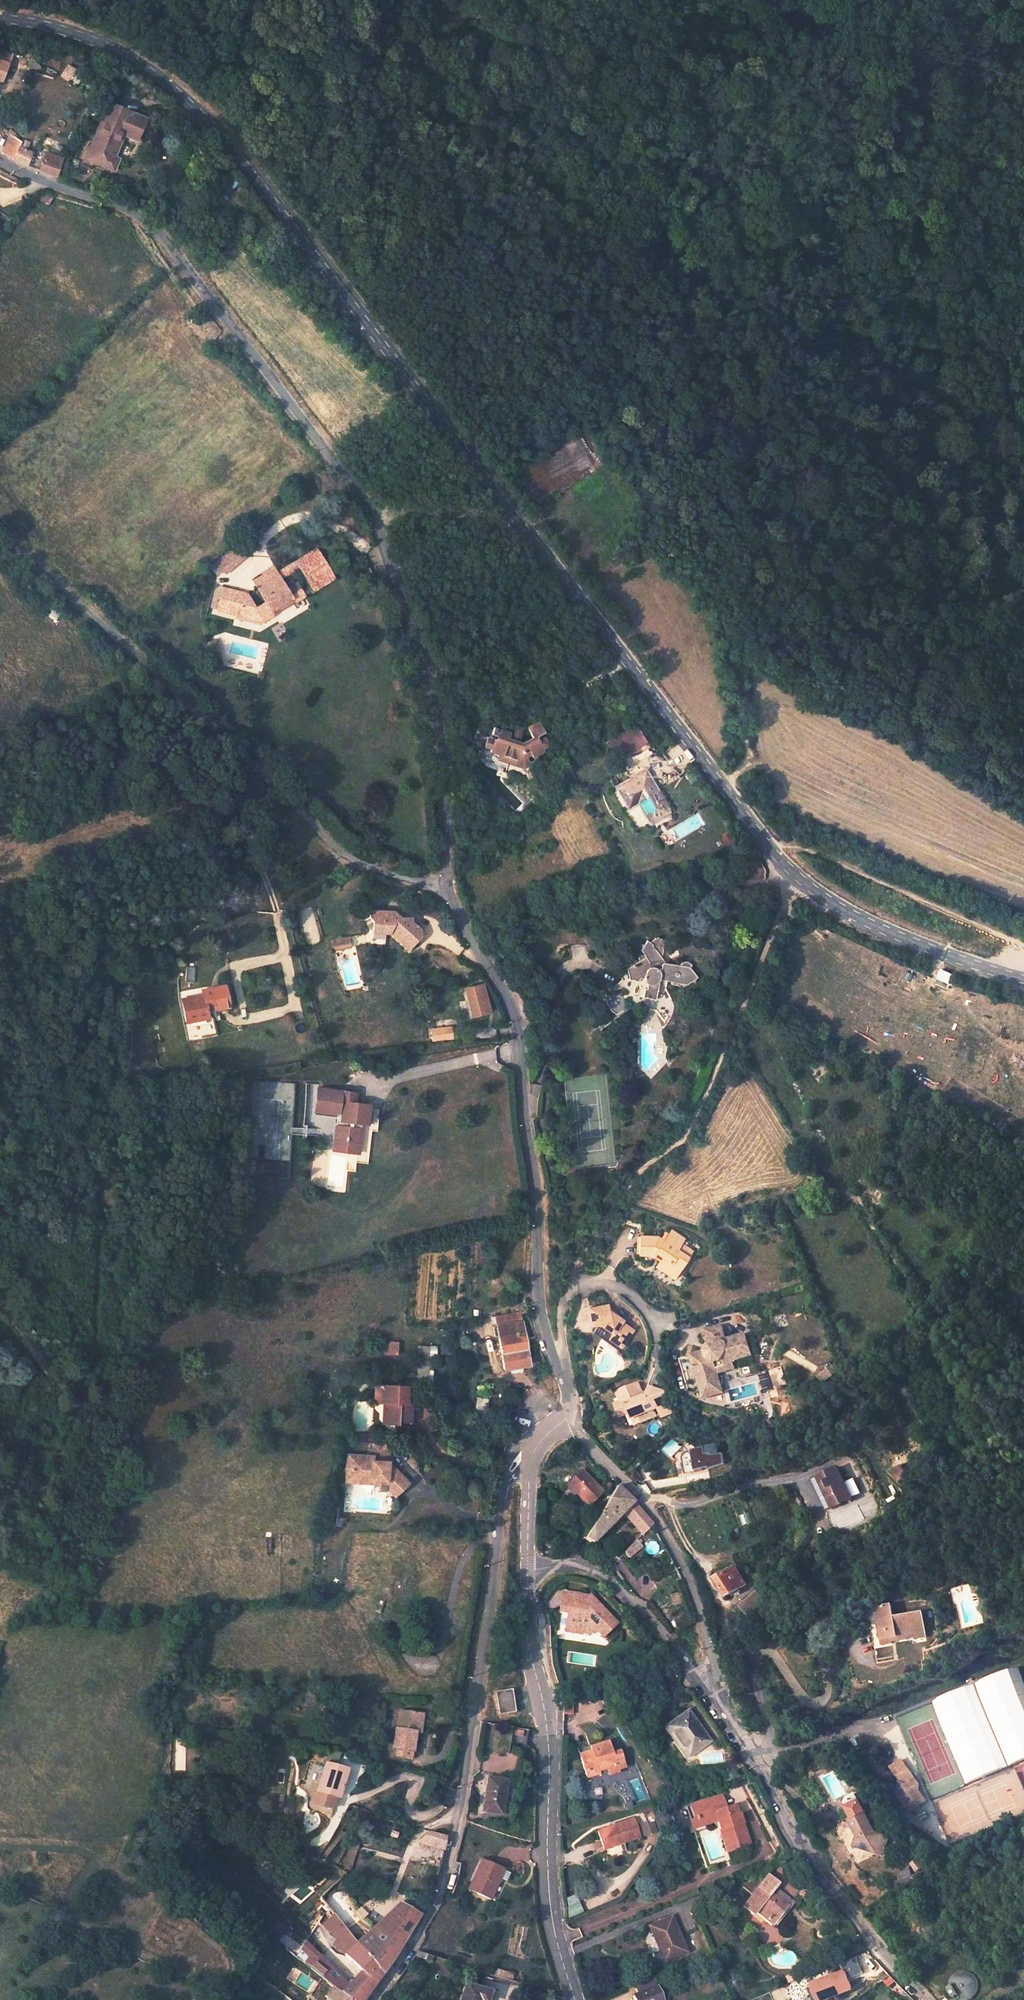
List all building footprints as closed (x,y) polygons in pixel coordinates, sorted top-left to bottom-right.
[(11,57),(0,52),(0,82),(11,57)] [(87,157),(108,166),(123,134),(139,141),(148,123),(116,107),(103,133),(98,130),(87,157)] [(6,144),(11,133),(5,128),(0,136),(0,139),(6,144)] [(11,133),(6,144),(2,152),(13,160),(25,166),(31,155),(26,152),(29,145),(23,140),(11,133)] [(39,172),(55,178),(64,155),(49,149),(39,172)] [(1011,380),(1011,381),(1012,382),(1023,372),(1023,370),(1011,380)] [(1011,380),(1010,379),(1003,383),(1005,387),(1012,383),(1012,382),(1011,381),(1011,380)] [(209,567),(216,576),(221,571),(225,575),(246,557),(235,545),(209,567)] [(218,612),(251,618),(259,613),(264,621),(274,615),(271,610),(302,592),(297,584),(287,590),(281,579),(299,568),(311,586),(331,575),(316,549),(276,573),(265,580),(263,576),(252,582),(264,603),(255,609),(247,596),(223,591),(218,612)] [(274,569),(263,576),(265,580),(276,573),(274,569)] [(331,575),(311,586),(314,591),(334,579),(331,575)] [(302,592),(271,610),(274,615),(305,597),(302,592)] [(510,732),(479,723),(473,740),(479,751),(498,757),(497,760),(523,769),(540,761),(538,756),(544,752),(543,748),(552,744),(549,740),(540,744),(536,737),(545,732),(538,721),(526,726),(531,737),(522,742),(508,738),(510,732)] [(637,725),(606,742),(611,751),(621,745),(625,754),(647,742),(637,725)] [(641,798),(654,820),(670,810),(646,769),(619,784),(631,804),(641,798)] [(572,780),(568,772),(552,778),(555,786),(572,780)] [(371,931),(390,932),(397,914),(393,911),(374,910),(370,912),(369,915),(372,920),(371,931)] [(397,914),(390,932),(408,949),(418,937),(419,929),(412,922),(412,917),(402,918),(397,914)] [(530,936),(523,943),(532,953),(540,946),(530,936)] [(329,940),(331,949),(348,945),(346,937),(329,940)] [(654,939),(650,942),(653,944),(653,947),(661,957),(662,949),(666,941),(664,939),(663,939),(660,938),(657,937),(654,939)] [(653,944),(650,942),(647,939),(645,942),(641,943),(642,947),(640,949),(644,954),(649,963),(663,960),(661,957),(653,947),(653,944)] [(643,977),(644,979),(645,973),(646,970),(648,968),(650,966),(653,966),(655,967),(657,968),(658,970),(659,972),(660,974),(662,963),(664,962),(663,960),(649,963),(644,954),(642,954),(640,955),(639,956),(639,958),(639,960),(637,961),(636,959),(634,959),(632,958),(629,958),(627,961),(626,964),(627,967),(626,968),(629,979),(631,979),(638,981),(638,978),(640,977),(643,977)] [(688,966),(680,965),(664,962),(662,963),(660,974),(659,978),(662,979),(667,980),(671,981),(677,982),(681,983),(683,986),(691,981),(695,982),(696,978),(697,977),(691,969),(690,967),(688,966)] [(645,973),(644,979),(645,981),(646,982),(647,984),(650,984),(653,984),(659,981),(659,978),(660,974),(659,972),(658,970),(657,968),(655,967),(653,966),(650,966),(648,968),(646,970),(645,973)] [(629,979),(626,968),(620,972),(624,986),(631,1006),(656,1010),(664,1020),(673,1012),(674,1006),(666,989),(666,985),(663,984),(663,982),(662,979),(659,978),(659,981),(655,999),(643,996),(644,988),(647,988),(647,986),(647,984),(646,982),(645,981),(644,979),(643,977),(640,977),(638,978),(638,981),(631,979),(629,979)] [(655,999),(659,981),(653,984),(650,984),(647,984),(646,982),(647,984),(647,986),(647,988),(644,988),(643,996),(655,999)] [(464,988),(472,1018),(492,1013),(484,982),(464,988)] [(181,999),(187,1022),(207,1017),(206,1011),(226,1006),(222,986),(201,990),(202,994),(181,999)] [(430,1030),(432,1039),(453,1037),(451,1028),(430,1030)] [(147,1038),(149,1051),(158,1050),(155,1037),(147,1038)] [(153,1079),(153,1088),(163,1086),(162,1078),(153,1079)] [(339,1116),(335,1150),(360,1154),(364,1124),(370,1125),(372,1104),(353,1102),(354,1092),(320,1087),(316,1113),(339,1116)] [(668,1269),(676,1275),(686,1261),(676,1253),(680,1247),(683,1242),(670,1233),(663,1244),(657,1240),(636,1243),(639,1258),(652,1256),(659,1262),(657,1265),(666,1272),(668,1269)] [(680,1247),(676,1253),(686,1261),(690,1254),(680,1247)] [(672,1282),(676,1275),(668,1269),(666,1272),(657,1265),(654,1270),(672,1282)] [(602,1332),(621,1345),(631,1332),(619,1324),(621,1321),(606,1310),(606,1305),(588,1308),(590,1326),(598,1324),(604,1329),(602,1332)] [(498,1335),(502,1368),(528,1365),(522,1320),(521,1313),(490,1317),(493,1336),(498,1335)] [(617,1351),(621,1345),(602,1332),(604,1329),(598,1324),(591,1333),(617,1351)] [(722,1325),(707,1329),(711,1343),(726,1339),(722,1325)] [(693,1356),(702,1387),(722,1381),(719,1373),(729,1370),(727,1364),(735,1362),(734,1358),(751,1353),(745,1333),(726,1339),(711,1343),(710,1344),(705,1352),(693,1356)] [(398,1355),(399,1342),(385,1341),(384,1354),(398,1355)] [(417,1347),(417,1384),(431,1384),(432,1347),(417,1347)] [(702,1387),(693,1356),(681,1359),(690,1391),(702,1387)] [(769,1369),(774,1386),(786,1382),(781,1366),(769,1369)] [(614,1403),(619,1416),(629,1412),(639,1415),(642,1423),(650,1419),(647,1412),(660,1407),(664,1417),(676,1413),(665,1401),(665,1390),(649,1385),(646,1393),(640,1396),(638,1393),(641,1388),(638,1380),(616,1389),(620,1400),(614,1403)] [(725,1391),(722,1381),(702,1387),(705,1397),(725,1391)] [(387,1425),(410,1426),(411,1401),(406,1401),(404,1401),(404,1396),(406,1396),(406,1387),(374,1386),(374,1404),(383,1404),(383,1410),(388,1415),(387,1425)] [(581,1402),(582,1413),(590,1412),(587,1401),(581,1402)] [(642,1423),(639,1415),(629,1412),(634,1426),(642,1423)] [(716,1453),(714,1443),(687,1449),(681,1455),(685,1470),(709,1464),(711,1477),(730,1471),(726,1451),(716,1453)] [(372,1444),(372,1457),(372,1462),(388,1462),(389,1445),(372,1444)] [(346,1483),(355,1480),(351,1475),(351,1456),(347,1456),(346,1483)] [(388,1489),(395,1497),(408,1483),(388,1463),(388,1462),(372,1462),(372,1457),(351,1456),(351,1475),(355,1480),(371,1480),(374,1484),(380,1484),(380,1489),(388,1489)] [(897,1465),(892,1468),(897,1480),(903,1477),(897,1465)] [(817,1476),(832,1507),(851,1498),(836,1467),(817,1476)] [(567,1484),(587,1504),(601,1491),(580,1470),(567,1484)] [(827,1510),(832,1507),(817,1476),(812,1478),(827,1510)] [(583,1537),(590,1542),(612,1521),(623,1511),(640,1534),(650,1524),(645,1516),(615,1486),(600,1509),(583,1537)] [(341,1501),(340,1521),(355,1522),(355,1515),(347,1514),(348,1501),(341,1501)] [(620,1553),(625,1558),(638,1549),(640,1547),(633,1540),(620,1553)] [(766,1562),(769,1567),(775,1563),(772,1558),(766,1562)] [(715,1579),(726,1596),(744,1585),(733,1567),(715,1579)] [(597,1627),(605,1635),(618,1622),(593,1595),(564,1591),(562,1606),(571,1607),(570,1611),(567,1630),(584,1632),(584,1629),(588,1630),(591,1633),(597,1627)] [(738,1607),(745,1616),(756,1609),(748,1599),(738,1607)] [(912,1633),(913,1639),(926,1636),(921,1611),(893,1617),(891,1604),(876,1607),(882,1638),(912,1633)] [(935,1696),(957,1759),(977,1752),(976,1750),(983,1747),(992,1771),(1023,1760),(1023,1684),(1018,1667),(935,1696)] [(497,1691),(500,1714),(517,1712),(516,1703),(513,1688),(497,1691)] [(394,1729),(392,1748),(411,1750),(413,1731),(419,1731),(421,1714),(421,1710),(399,1707),(399,1712),(397,1729),(394,1729)] [(673,1739),(687,1757),(706,1742),(685,1713),(662,1729),(671,1741),(673,1739)] [(503,1741),(522,1744),(525,1728),(507,1725),(503,1741)] [(578,1756),(585,1777),(597,1773),(596,1771),(604,1768),(606,1775),(616,1771),(616,1769),(623,1767),(618,1751),(613,1752),(609,1754),(606,1742),(589,1747),(591,1752),(578,1756)] [(576,1749),(578,1756),(591,1752),(589,1747),(589,1744),(576,1749)] [(892,1786),(908,1809),(924,1798),(914,1783),(917,1781),(900,1757),(889,1765),(900,1781),(892,1786)] [(317,1805),(330,1810),(334,1798),(337,1799),(347,1770),(331,1764),(325,1783),(322,1792),(317,1805)] [(616,1771),(606,1775),(608,1780),(625,1774),(623,1767),(616,1769),(616,1771)] [(597,1773),(585,1777),(586,1781),(606,1775),(604,1768),(596,1771),(597,1773)] [(479,1810),(499,1814),(505,1779),(486,1775),(479,1810)] [(724,1849),(734,1846),(731,1839),(744,1836),(736,1810),(733,1801),(719,1806),(716,1796),(689,1804),(692,1816),(687,1818),(690,1826),(715,1817),(720,1831),(722,1830),(724,1837),(721,1838),(724,1849)] [(848,1849),(858,1852),(859,1848),(877,1854),(882,1840),(868,1836),(848,1796),(842,1796),(837,1807),(845,1822),(843,1823),(851,1839),(848,1849)] [(670,1797),(656,1801),(658,1806),(673,1801),(670,1797)] [(692,1816),(689,1804),(684,1806),(687,1818),(692,1816)] [(596,1830),(602,1847),(638,1836),(632,1818),(614,1824),(616,1827),(609,1829),(608,1826),(596,1830)] [(645,1836),(658,1831),(653,1818),(640,1823),(645,1836)] [(445,1836),(430,1831),(417,1843),(442,1851),(445,1836)] [(744,1836),(731,1839),(734,1846),(746,1842),(744,1836)] [(877,1854),(859,1848),(858,1852),(876,1858),(877,1854)] [(468,1892),(490,1900),(502,1869),(482,1860),(468,1892)] [(757,1909),(776,1924),(793,1901),(775,1886),(778,1883),(767,1874),(759,1882),(755,1875),(736,1884),(749,1894),(740,1906),(752,1915),(757,1909)] [(569,1915),(581,1913),(580,1895),(567,1896),(569,1915)] [(367,1992),(381,1973),(408,1930),(416,1918),(399,1907),(391,1921),(388,1917),(374,1937),(368,1930),(357,1941),(334,1912),(324,1920),(339,1936),(333,1942),(363,1970),(352,1988),(303,1940),(299,1947),(308,1954),(302,1962),(333,1988),(324,1999),(361,1999),(367,1992)] [(648,1921),(663,1957),(687,1947),(673,1911),(648,1921)] [(858,1955),(847,1960),(854,1976),(866,1971),(858,1955)] [(814,1981),(822,1999),(844,1999),(842,1994),(858,1988),(850,1967),(814,1981)] [(498,1968),(497,1972),(514,1977),(515,1973),(498,1968)] [(948,1989),(943,1992),(947,1997),(951,1995),(953,1996),(954,1997),(956,1998),(959,1998),(961,1999),(964,1998),(967,1998),(970,1997),(972,1995),(974,1993),(976,1991),(977,1988),(978,1985),(978,1982),(977,1979),(976,1976),(974,1974),(971,1971),(969,1969),(967,1969),(964,1968),(961,1968),(959,1968),(955,1969),(953,1970),(951,1972),(950,1974),(948,1976),(947,1978),(947,1981),(946,1983),(946,1986),(947,1988),(948,1989)] [(798,1970),(791,1973),(794,1979),(801,1976),(798,1970)] [(658,1997),(664,1994),(654,1973),(635,1981),(639,1990),(633,1993),(637,1999),(659,1999),(658,1997)] [(785,1975),(788,1982),(794,1979),(791,1973),(785,1975)] [(487,1989),(462,1982),(458,1999),(484,1999),(487,1989)]
